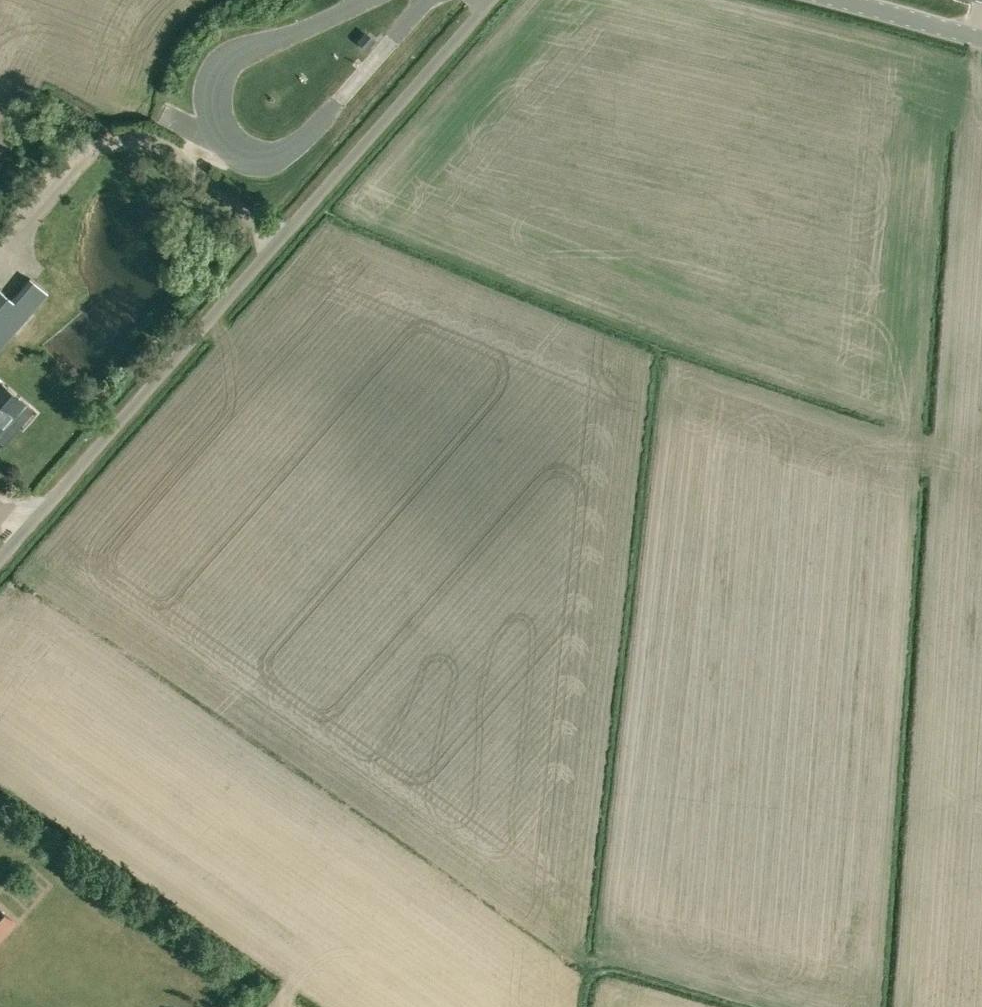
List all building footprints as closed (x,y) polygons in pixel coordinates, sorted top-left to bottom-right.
[(30,278),(20,290),(37,305),(48,293),(30,278)] [(29,315),(0,290),(0,349),(29,315)] [(0,378),(0,438),(7,445),(40,409),(2,375),(0,378)]
